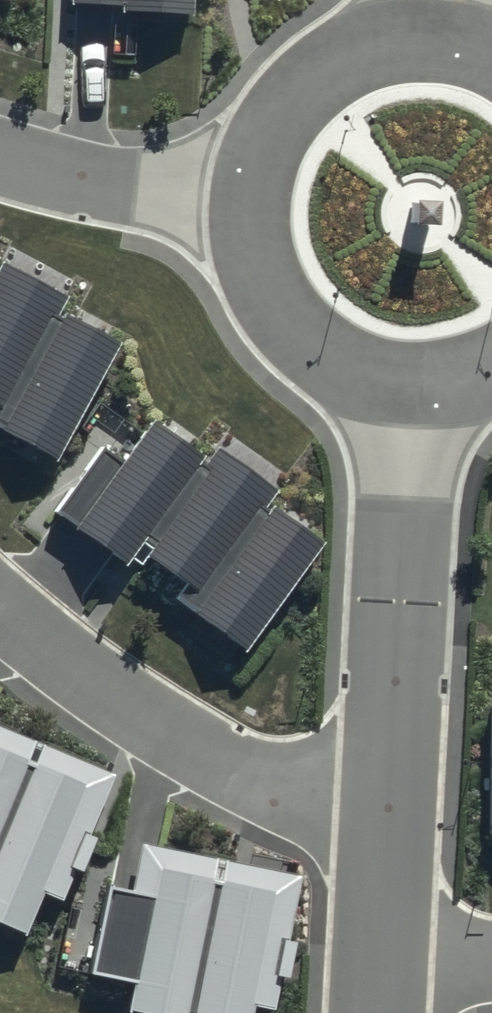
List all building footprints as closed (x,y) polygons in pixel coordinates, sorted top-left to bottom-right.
[(73,19),(119,21),(119,8),(189,11),(189,0),(74,0),(73,19)] [(56,455),(117,337),(55,305),(64,286),(0,253),(0,426),(56,455)] [(171,593),(241,644),(319,537),(262,495),(275,478),(214,434),(202,451),(148,412),(72,516),(125,555),(136,540),(184,576),(171,593)] [(106,767),(0,726),(0,921),(21,929),(37,888),(57,895),(106,767)] [(304,873),(146,840),(136,887),(113,882),(94,972),(135,981),(130,1006),(163,1012),(253,1012),(255,1003),(275,1007),(304,873)]
